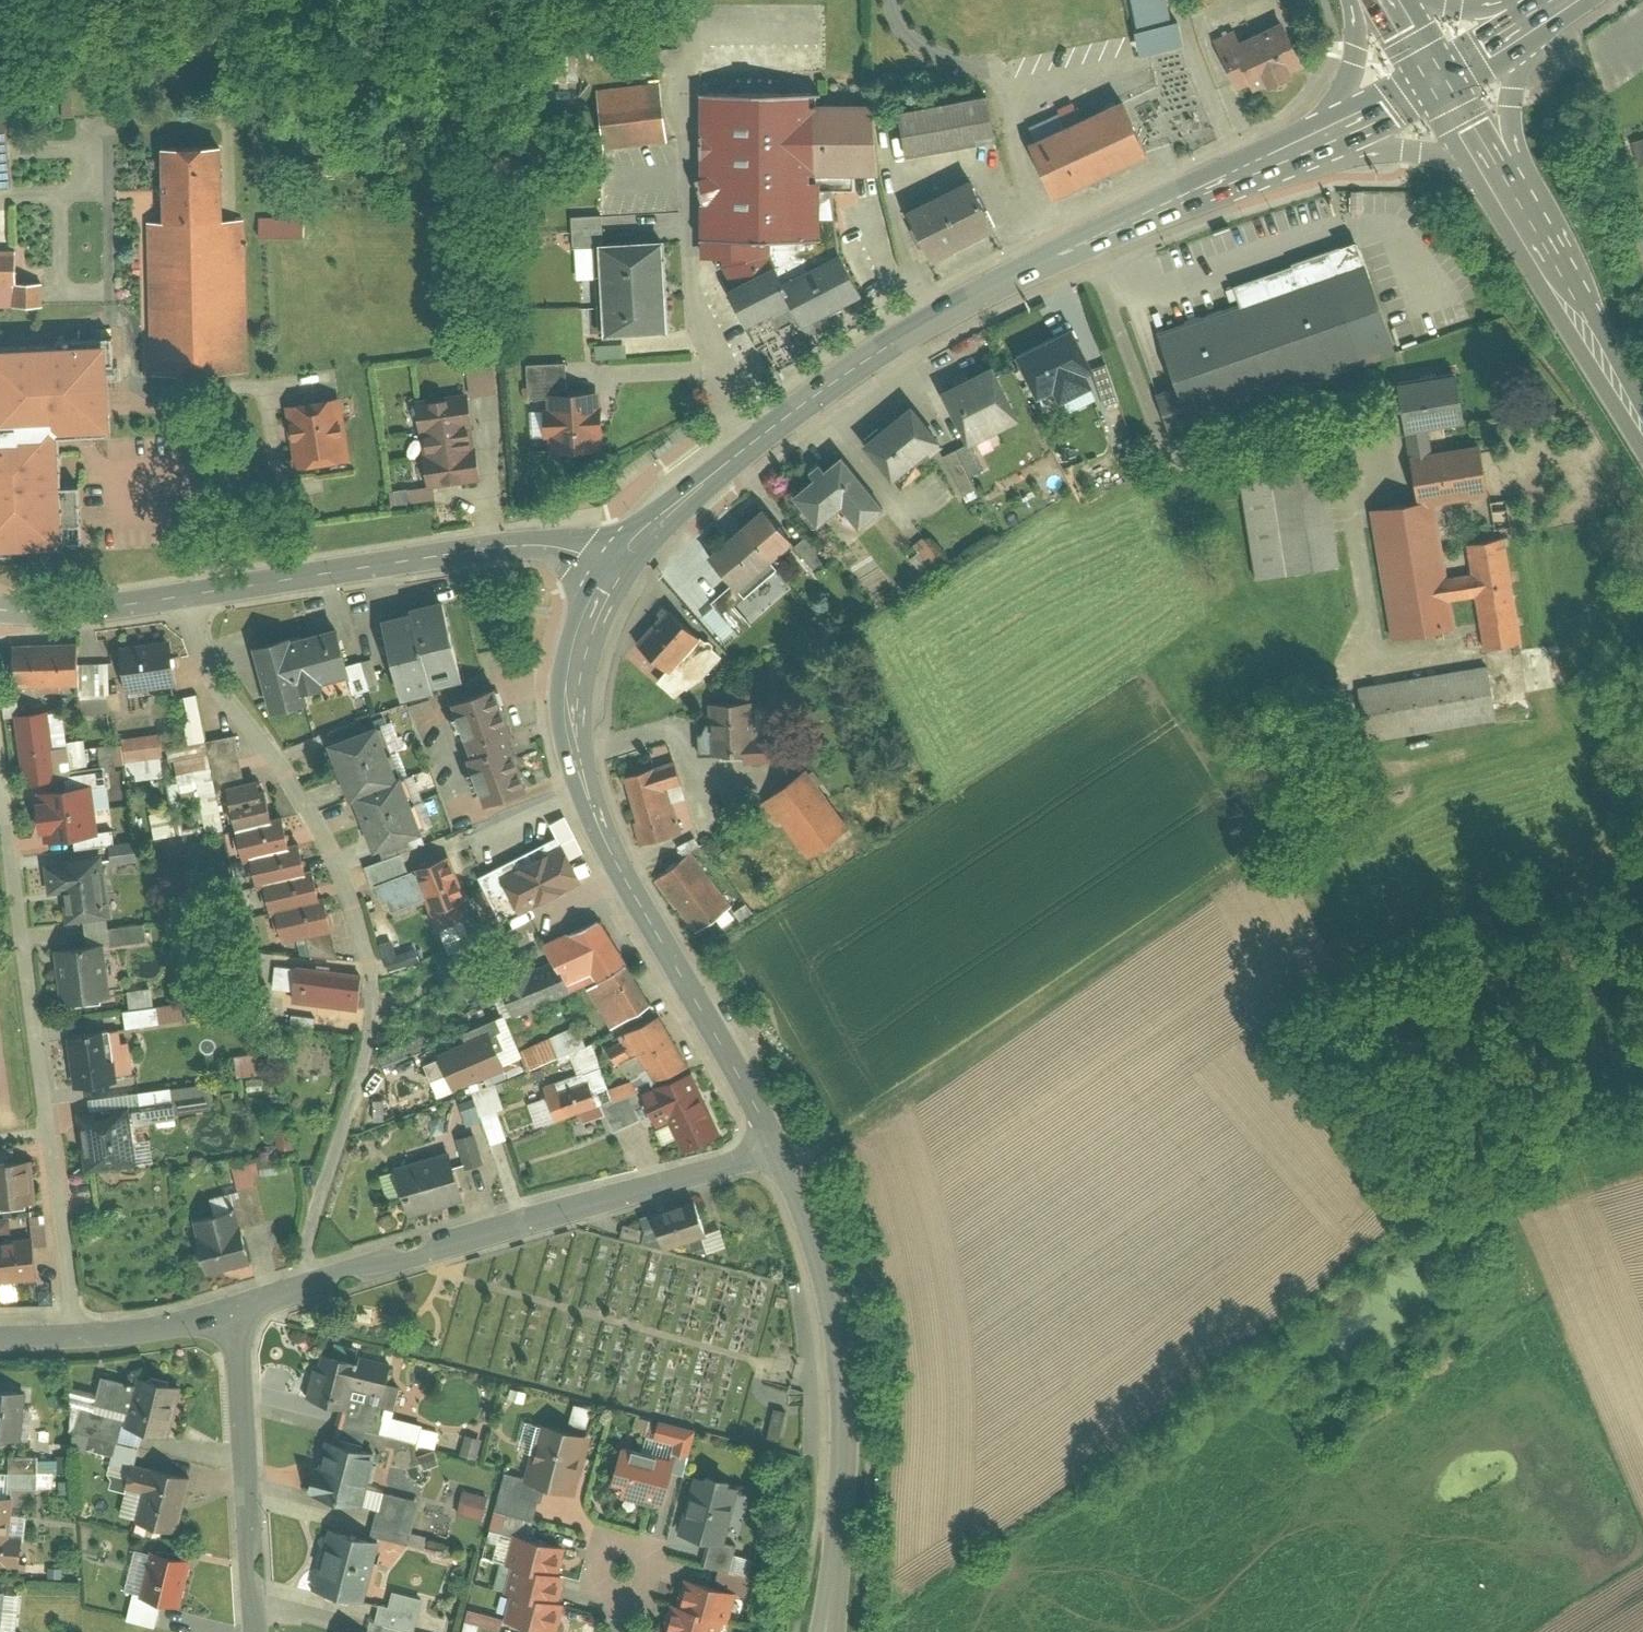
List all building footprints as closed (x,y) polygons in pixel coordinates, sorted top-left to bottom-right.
[(1302,57),(1288,20),(1227,44),(1242,81),(1302,57)] [(544,54),(544,81),(577,80),(576,53),(544,54)] [(783,229),(785,164),(834,163),(856,163),(851,92),(787,93),(787,84),(686,81),(684,138),(682,215),(681,240),(725,241),(725,228),(749,228),(782,229),(783,229)] [(604,147),(666,139),(659,82),(597,91),(604,147)] [(1149,147),(1123,91),(1031,134),(1058,189),(1149,147)] [(987,95),(897,110),(905,154),(994,140),(987,95)] [(1639,163),(1642,162),(1642,138),(1633,141),(1639,163)] [(224,146),(170,148),(173,217),(148,218),(154,372),(254,368),(248,217),(227,217),(224,146)] [(834,179),(834,163),(785,164),(783,229),(782,229),(749,228),(748,242),(754,257),(762,272),(774,267),(833,242),(812,179),(834,179)] [(991,227),(966,174),(892,209),(918,262),(991,227)] [(257,236),(300,236),(301,216),(257,215),(257,236)] [(594,235),(596,281),(661,277),(659,231),(594,235)] [(1292,266),(1233,286),(1240,306),(1185,326),(1159,335),(1178,387),(1158,394),(1144,357),(1143,357),(1156,394),(1169,431),(1394,351),(1371,283),(1372,283),(1357,241),(1292,264),(1292,266)] [(727,318),(746,326),(773,374),(791,361),(806,353),(873,314),(833,242),(774,267),(762,272),(754,257),(708,281),(727,318)] [(0,246),(0,303),(40,303),(40,276),(11,277),(10,246),(0,246)] [(596,281),(599,327),(664,323),(661,277),(596,281)] [(1086,364),(1065,319),(1021,339),(1041,384),(1086,364)] [(61,544),(55,436),(108,433),(104,338),(0,343),(0,546),(61,544)] [(623,340),(594,342),(595,354),(624,353),(623,340)] [(469,393),(495,389),(490,351),(464,355),(469,393)] [(563,358),(525,360),(527,390),(564,387),(563,358)] [(947,387),(974,440),(1025,415),(999,361),(947,387)] [(1402,380),(1412,496),(1493,488),(1489,446),(1430,451),(1428,425),(1460,422),(1456,375),(1402,380)] [(595,450),(593,388),(546,389),(548,451),(595,450)] [(465,389),(411,396),(423,482),(477,475),(465,389)] [(340,394),(287,401),(296,466),(349,459),(340,394)] [(917,402),(869,441),(898,477),(935,447),(938,450),(949,441),(917,402)] [(987,467),(974,440),(961,446),(974,473),(987,467)] [(974,473),(961,446),(948,453),(967,492),(980,485),(974,473)] [(1322,452),(1239,465),(1256,580),(1340,568),(1322,452)] [(821,475),(799,493),(824,522),(846,504),(864,525),(890,504),(848,453),(831,467),(826,460),(816,469),(821,475)] [(1432,504),(1374,511),(1388,638),(1447,632),(1444,601),(1474,598),(1480,648),(1517,644),(1506,541),(1471,545),(1474,573),(1440,577),(1432,504)] [(738,582),(743,587),(745,586),(750,592),(781,565),(776,559),(798,541),(767,505),(712,552),(738,582)] [(814,531),(799,543),(819,566),(834,553),(814,531)] [(717,600),(744,631),(756,621),(740,602),(749,594),(743,587),(738,582),(717,600)] [(409,609),(383,616),(403,691),(436,682),(434,675),(464,667),(443,587),(406,597),(409,609)] [(641,640),(674,670),(703,637),(671,608),(641,640)] [(339,616),(254,637),(270,704),(305,695),(303,687),(324,682),(322,675),(352,668),(339,616)] [(79,645),(24,647),(25,683),(80,682),(79,645)] [(176,646),(129,652),(134,688),(180,682),(176,646)] [(110,661),(85,662),(87,697),(111,696),(110,661)] [(1484,665),(1360,685),(1369,741),(1493,721),(1484,665)] [(459,698),(476,749),(517,736),(500,685),(459,698)] [(209,739),(201,692),(185,695),(193,742),(209,739)] [(407,703),(409,716),(430,712),(428,699),(407,703)] [(715,748),(715,750),(748,749),(749,760),(779,759),(778,736),(759,737),(758,699),(714,700),(714,720),(702,720),(703,748),(715,748)] [(52,709),(19,713),(28,779),(61,775),(52,709)] [(382,722),(334,740),(354,793),(357,792),(402,776),(382,722)] [(164,732),(127,736),(129,758),(167,754),(164,732)] [(193,742),(170,746),(182,817),(227,809),(221,777),(244,773),(238,734),(209,739),(193,742)] [(476,749),(493,800),(533,787),(517,736),(476,749)] [(627,774),(646,839),(685,828),(677,798),(689,794),(679,759),(627,774)] [(807,856),(852,823),(810,767),(766,800),(807,856)] [(378,847),(425,829),(405,775),(402,776),(357,792),(378,847)] [(263,776),(232,784),(236,804),(268,796),(263,776)] [(95,784),(42,791),(49,838),(102,831),(95,784)] [(268,796),(236,804),(241,824),(276,815),(271,795),(268,796)] [(288,818),(243,829),(249,852),(294,841),(288,818)] [(305,844),(258,855),(264,879),(311,868),(305,844)] [(560,845),(497,876),(516,912),(578,880),(560,845)] [(404,849),(369,863),(376,881),(411,867),(404,849)] [(693,850),(658,877),(699,928),(734,901),(693,850)] [(106,851),(49,858),(54,891),(67,889),(71,919),(114,913),(106,851)] [(455,854),(420,868),(431,894),(443,925),(478,911),(455,854)] [(393,909),(431,894),(420,868),(382,884),(393,909)] [(319,871),(270,882),(276,906),(325,894),(319,871)] [(329,897),(280,909),(287,939),(337,927),(329,897)] [(601,915),(552,946),(560,958),(570,982),(586,975),(594,988),(598,986),(632,965),(601,915)] [(519,945),(537,934),(529,919),(510,930),(519,945)] [(148,921),(114,926),(116,944),(151,939),(148,921)] [(106,942),(60,948),(67,1000),(113,994),(106,942)] [(560,958),(508,980),(522,1011),(573,989),(570,982),(560,958)] [(363,972),(301,964),(300,968),(298,987),(297,996),(359,1004),(363,972)] [(278,985),(298,987),(300,968),(281,965),(278,985)] [(632,965),(598,986),(621,1023),(655,1001),(632,965)] [(185,1000),(127,1008),(129,1024),(187,1017),(185,1000)] [(691,1064),(664,1015),(612,1043),(621,1059),(641,1048),(659,1081),(691,1064)] [(113,1019),(71,1025),(79,1084),(121,1078),(113,1019)] [(582,1022),(526,1047),(535,1068),(591,1042),(582,1022)] [(496,1033),(445,1054),(457,1083),(459,1087),(509,1066),(496,1033)] [(263,1051),(239,1054),(242,1076),(266,1073),(263,1051)] [(439,1090),(457,1083),(445,1054),(427,1062),(439,1090)] [(726,1131),(695,1070),(646,1094),(662,1125),(672,1120),(687,1150),(726,1131)] [(563,1079),(548,1085),(561,1116),(601,1100),(593,1079),(567,1089),(563,1079)] [(178,1108),(217,1103),(214,1081),(175,1086),(178,1108)] [(488,1143),(504,1139),(496,1108),(502,1106),(495,1083),(471,1089),(473,1098),(458,1102),(464,1124),(481,1119),(488,1143)] [(178,1108),(175,1086),(129,1093),(131,1107),(133,1122),(179,1116),(178,1108)] [(376,1095),(369,1121),(407,1112),(405,1099),(394,1102),(394,1092),(376,1095)] [(630,1092),(606,1104),(618,1129),(643,1116),(630,1092)] [(131,1107),(85,1113),(92,1166),(138,1159),(133,1122),(131,1107)] [(296,1109),(278,1111),(280,1146),(299,1145),(296,1109)] [(479,1132),(461,1137),(470,1166),(488,1160),(479,1132)] [(454,1150),(401,1165),(414,1212),(467,1197),(454,1150)] [(0,1161),(0,1204),(38,1199),(32,1157),(0,1161)] [(700,1200),(659,1212),(666,1236),(669,1246),(710,1234),(700,1200)] [(238,1209),(199,1217),(210,1268),(254,1258),(247,1224),(241,1225),(238,1209)] [(652,1240),(666,1236),(659,1212),(645,1217),(652,1240)] [(0,1239),(0,1281),(39,1276),(34,1234),(0,1239)] [(309,1398),(357,1412),(370,1368),(322,1354),(309,1398)] [(129,1423),(173,1433),(185,1380),(141,1370),(129,1423)] [(29,1389),(0,1388),(0,1438),(27,1439),(29,1389)] [(569,1420),(583,1422),(586,1406),(572,1403),(569,1420)] [(771,1405),(765,1436),(779,1439),(785,1408),(771,1405)] [(533,1479),(582,1494),(600,1435),(550,1421),(533,1479)] [(313,1493),(364,1508),(379,1455),(329,1440),(313,1493)] [(616,1486),(664,1501),(677,1459),(628,1444),(616,1486)] [(6,1456),(6,1486),(54,1487),(54,1456),(6,1456)] [(141,1521),(181,1530),(195,1472),(154,1462),(141,1521)] [(701,1469),(682,1532),(720,1543),(738,1480),(701,1469)] [(462,1488),(457,1511),(483,1517),(488,1494),(462,1488)] [(0,1493),(0,1561),(10,1562),(15,1494),(0,1493)] [(317,1586),(366,1601),(386,1532),(337,1518),(317,1586)] [(500,1612),(556,1629),(581,1546),(524,1529),(500,1612)] [(144,1594),(185,1603),(195,1556),(155,1547),(144,1594)] [(660,1631),(717,1631),(720,1621),(728,1623),(736,1597),(687,1583),(681,1604),(675,1602),(666,1631),(661,1630),(660,1631)] [(6,1629),(10,1586),(0,1585),(0,1628),(6,1629)] [(478,1623),(499,1629),(502,1617),(468,1608),(461,1631),(475,1631),(478,1623)] [(345,1622),(342,1631),(380,1631),(345,1622)]
